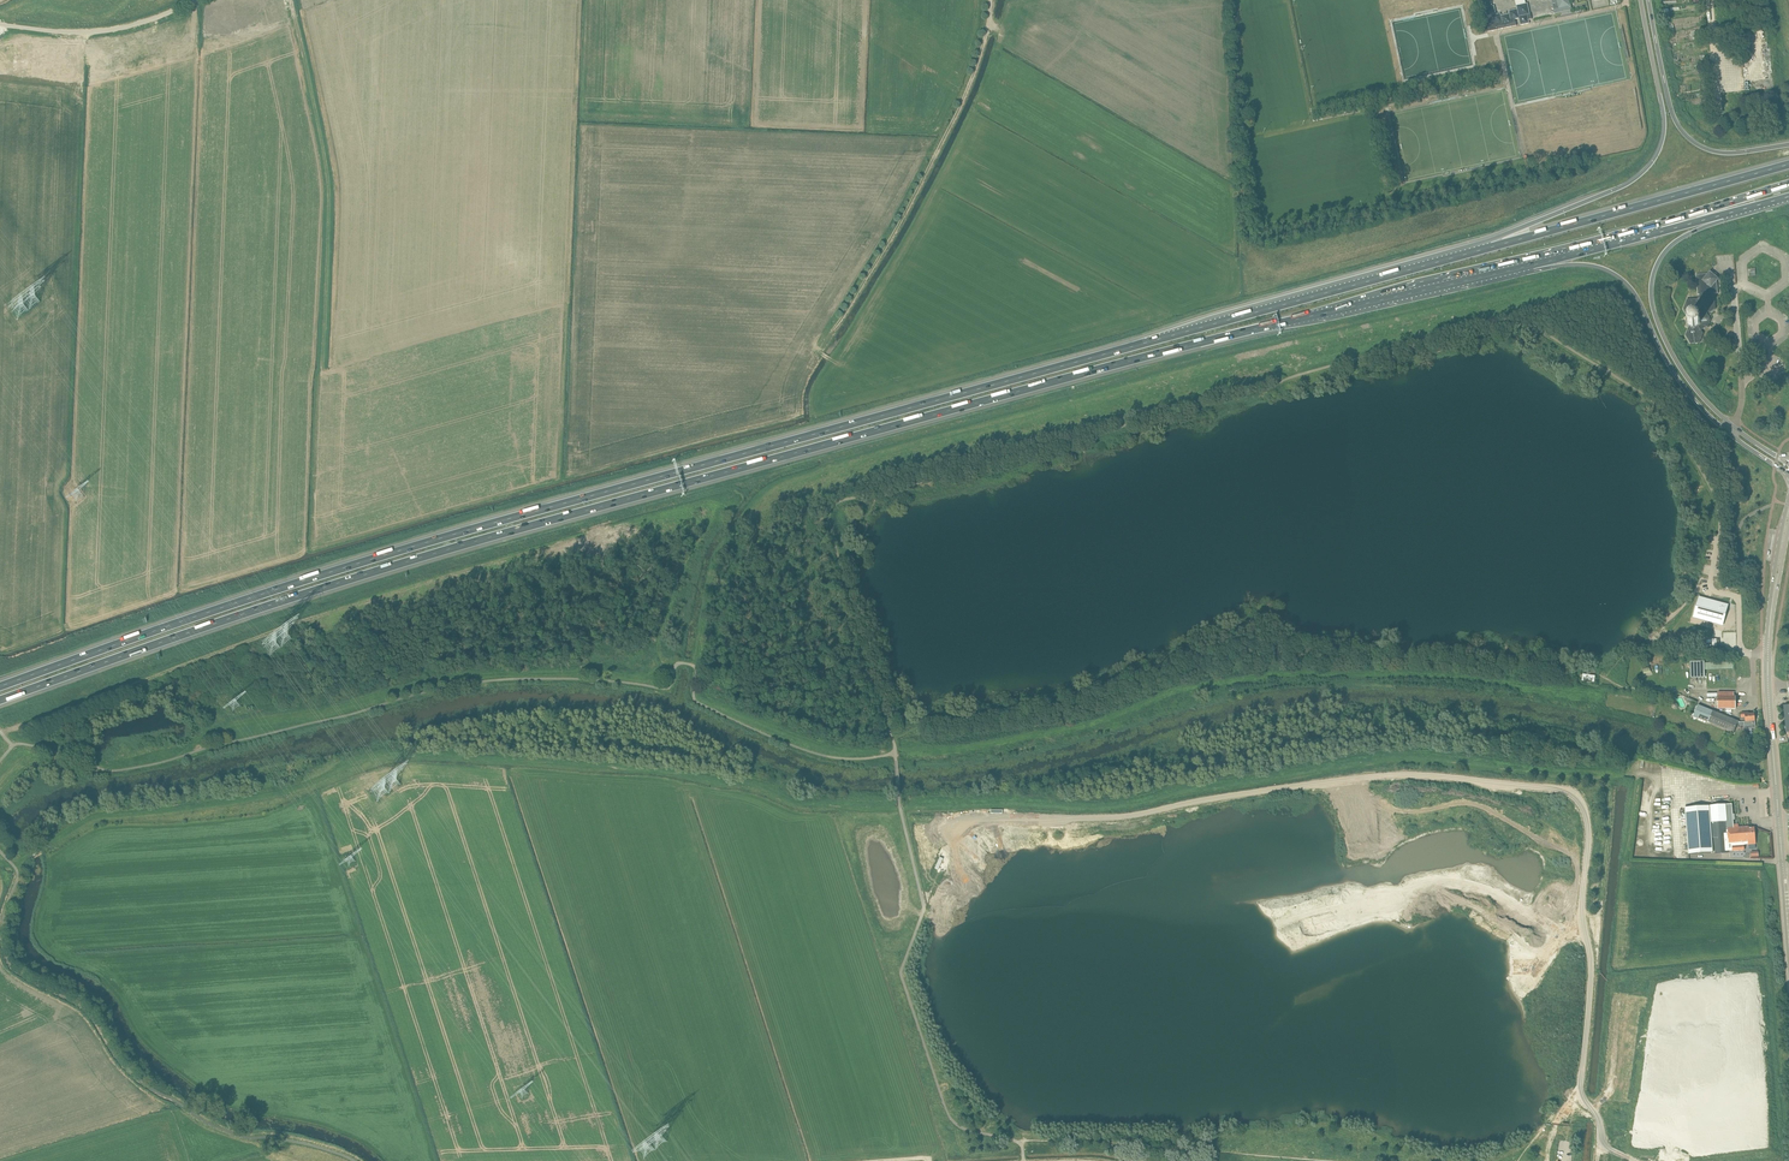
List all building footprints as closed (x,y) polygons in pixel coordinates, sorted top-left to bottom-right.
[(1553,10),(1570,6),(1569,0),(1551,0),(1553,10)] [(1692,315),(1686,318),(1686,326),(1693,328),(1700,325),(1699,318),(1692,315)] [(1697,604),(1694,616),(1716,622),(1716,621),(1720,622),(1720,621),(1724,622),(1728,606),(1706,600),(1704,606),(1697,604)] [(1712,646),(1712,639),(1700,640),(1700,645),(1701,648),(1712,646)] [(1582,681),(1594,683),(1595,675),(1583,674),(1582,681)] [(1718,709),(1735,709),(1736,696),(1734,696),(1734,692),(1718,692),(1718,709)] [(1738,722),(1738,721),(1712,710),(1711,710),(1698,705),(1693,717),(1707,722),(1707,721),(1733,732),(1737,723),(1740,724),(1740,726),(1744,726),(1744,729),(1756,728),(1754,713),(1749,714),(1748,712),(1741,713),(1741,718),(1745,717),(1745,722),(1744,722),(1740,722),(1738,722)] [(1733,851),(1744,850),(1744,845),(1745,845),(1748,843),(1748,845),(1755,844),(1755,839),(1754,827),(1749,828),(1748,827),(1739,827),(1739,824),(1733,824),(1733,820),(1727,820),(1726,804),(1710,806),(1712,822),(1713,822),(1714,838),(1715,854),(1728,853),(1727,836),(1728,836),(1729,843),(1732,842),(1733,851)] [(1712,822),(1710,806),(1685,808),(1689,854),(1713,852),(1712,838),(1714,838),(1713,822),(1712,822)]
